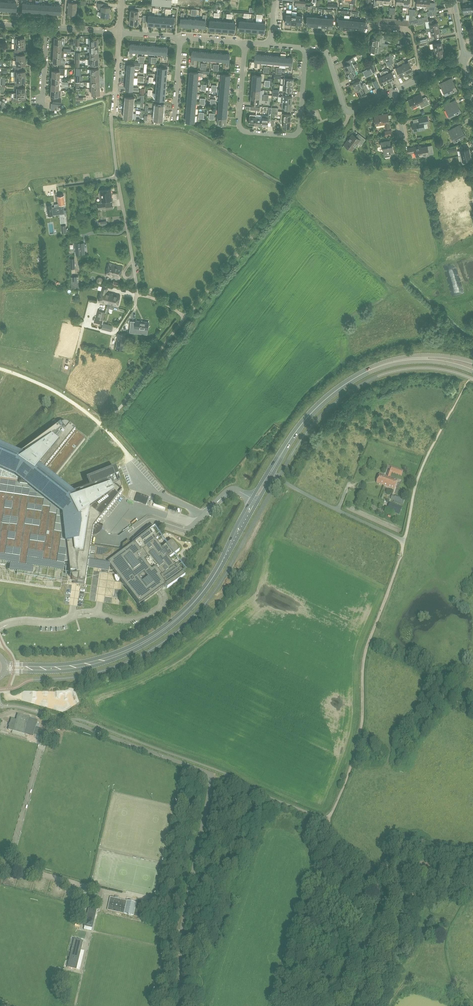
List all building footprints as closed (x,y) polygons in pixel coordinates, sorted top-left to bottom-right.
[(344,2),(349,2),(349,3),(350,4),(350,9),(351,9),(351,8),(352,5),(352,0),(344,0),(344,2)] [(430,3),(430,0),(423,0),(423,5),(427,5),(426,8),(429,8),(429,12),(426,12),(427,16),(435,14),(434,11),(436,10),(434,3),(430,3)] [(472,2),(469,2),(469,5),(463,5),(464,14),(472,13),(472,11),(472,4),(472,2)] [(77,3),(68,3),(67,14),(76,15),(77,3)] [(95,5),(97,5),(97,8),(101,9),(100,12),(98,12),(97,12),(97,15),(98,16),(100,16),(109,17),(110,7),(104,7),(104,3),(97,3),(95,3),(95,5)] [(138,17),(139,11),(142,11),(142,8),(136,7),(135,10),(131,10),(131,16),(138,17)] [(416,19),(412,20),(413,24),(417,23),(418,25),(423,24),(423,22),(428,21),(426,17),(416,19)] [(368,20),(360,19),(359,30),(365,30),(365,26),(367,26),(368,20)] [(439,29),(438,23),(434,23),(433,19),(429,20),(430,27),(427,28),(426,29),(426,31),(427,31),(428,31),(431,31),(431,30),(439,29)] [(440,35),(442,35),(441,31),(440,32),(439,29),(431,30),(431,31),(428,31),(429,38),(440,35)] [(376,34),(375,38),(373,38),(372,44),(371,44),(379,45),(381,45),(383,46),(384,43),(381,43),(382,35),(376,34)] [(443,49),(441,42),(434,44),(434,43),(430,44),(431,48),(431,49),(433,47),(434,50),(443,49)] [(25,48),(25,43),(16,43),(14,43),(14,48),(15,48),(15,51),(21,51),(21,48),(25,48)] [(132,57),(133,51),(136,52),(137,45),(130,44),(130,50),(128,50),(128,56),(129,56),(129,57),(132,57)] [(434,53),(435,53),(436,57),(444,55),(443,49),(434,50),(434,53)] [(25,60),(25,54),(21,54),(21,51),(15,51),(15,55),(16,55),(16,60),(25,60)] [(257,67),(258,62),(261,62),(262,55),(255,54),(255,62),(252,62),(251,67),(254,67),(257,67)] [(356,55),(352,57),(346,60),(347,64),(344,66),(346,70),(345,70),(346,73),(355,68),(358,67),(357,63),(353,65),(352,62),(354,61),(356,60),(355,58),(357,57),(356,55)] [(59,63),(59,66),(65,67),(65,60),(63,60),(63,57),(60,56),(53,56),(52,63),(59,63)] [(388,66),(391,64),(387,57),(383,59),(383,61),(384,62),(386,62),(388,66)] [(408,62),(405,63),(404,60),(402,59),(400,60),(402,65),(406,74),(413,71),(411,67),(414,65),(413,64),(416,62),(415,57),(408,60),(408,62)] [(25,65),(25,60),(16,60),(16,65),(15,65),(15,68),(21,68),(21,65),(25,65)] [(400,77),(406,74),(402,65),(396,68),(400,77)] [(25,76),(25,71),(21,71),(21,68),(15,68),(15,71),(13,71),(13,76),(16,76),(25,76)] [(52,70),(51,77),(59,78),(59,74),(64,75),(65,68),(59,68),(59,71),(52,70)] [(356,71),(355,68),(346,73),(347,75),(348,74),(350,78),(357,75),(355,71),(356,71)] [(391,71),(389,72),(388,70),(386,69),(383,71),(388,82),(394,79),(391,71)] [(190,72),(189,79),(198,80),(199,76),(202,76),(202,74),(204,74),(204,73),(210,73),(210,71),(200,70),(200,73),(190,72)] [(380,72),(382,76),(378,78),(382,85),(388,82),(383,71),(380,72)] [(217,77),(221,78),(221,82),(230,82),(230,75),(221,74),(217,74),(217,77)] [(25,82),(25,76),(16,76),(13,76),(14,82),(16,82),(15,85),(21,85),(21,82),(25,82)] [(64,86),(65,82),(59,81),(59,78),(51,77),(51,83),(59,84),(61,84),(61,86),(64,86)] [(359,80),(353,84),(356,90),(364,86),(366,85),(365,83),(364,82),(363,83),(361,80),(359,80)] [(447,81),(440,84),(445,95),(457,89),(454,82),(449,84),(447,81)] [(25,93),(25,88),(21,88),(21,85),(15,85),(15,88),(17,88),(17,93),(25,93)] [(367,91),(364,86),(356,90),(359,96),(365,92),(367,91)] [(76,97),(76,99),(76,101),(75,101),(75,104),(80,104),(80,101),(86,100),(86,97),(83,97),(78,97),(78,94),(75,94),(75,97),(76,97)] [(413,108),(420,104),(421,108),(429,104),(426,97),(426,98),(423,100),(420,94),(415,96),(416,97),(409,100),(413,108)] [(452,102),(444,106),(449,116),(460,111),(456,104),(453,106),(452,102)] [(195,122),(195,115),(186,114),(185,121),(195,122)] [(389,123),(390,123),(389,118),(391,118),(391,115),(388,115),(388,114),(374,116),(376,125),(385,124),(386,129),(390,128),(389,123)] [(226,124),(227,117),(218,116),(217,124),(226,124)] [(419,122),(413,123),(411,124),(413,133),(415,133),(415,131),(425,129),(424,124),(429,123),(428,117),(419,118),(419,122)] [(456,127),(448,132),(454,142),(466,135),(462,128),(457,131),(456,127)] [(352,150),(358,143),(361,146),(366,139),(360,135),(357,138),(352,134),(344,144),(352,150)] [(390,153),(394,152),(392,145),(391,145),(390,140),(380,142),(381,147),(383,147),(384,154),(385,157),(385,158),(390,157),(390,156),(390,153)] [(429,156),(429,155),(433,154),(432,145),(427,146),(419,148),(418,146),(408,148),(409,154),(415,152),(416,157),(420,156),(421,157),(429,156)] [(111,189),(100,190),(101,203),(98,203),(98,209),(106,208),(106,209),(113,208),(112,202),(111,200),(112,200),(111,189)] [(64,195),(58,196),(59,203),(57,204),(56,204),(56,205),(55,205),(56,206),(52,207),(52,204),(47,205),(48,213),(52,212),(52,215),(65,213),(64,205),(62,206),(62,204),(65,203),(64,195)] [(472,210),(459,211),(460,226),(472,225),(472,210)] [(84,249),(84,242),(80,243),(78,243),(78,246),(76,246),(76,254),(82,253),(82,252),(84,251),(84,249)] [(119,279),(123,266),(109,263),(106,275),(119,279)] [(71,276),(72,288),(79,287),(78,276),(71,276)] [(107,292),(107,289),(108,289),(108,288),(108,287),(107,287),(107,286),(106,286),(106,285),(105,285),(104,286),(103,286),(103,287),(99,301),(108,304),(107,307),(113,309),(114,306),(117,306),(120,295),(107,292)] [(95,317),(94,322),(102,324),(103,320),(105,312),(99,310),(97,318),(95,317)] [(131,321),(130,332),(135,332),(135,329),(148,330),(148,326),(149,322),(136,321),(131,321)] [(118,333),(116,348),(120,349),(121,344),(124,345),(125,334),(118,333)] [(5,565),(6,558),(19,560),(17,574),(62,581),(64,565),(68,564),(70,577),(71,577),(71,578),(71,579),(72,579),(72,580),(73,581),(74,581),(74,582),(75,582),(76,582),(77,582),(77,583),(84,584),(87,562),(112,566),(121,578),(123,581),(121,582),(139,605),(165,586),(167,588),(185,575),(177,564),(175,565),(169,557),(179,550),(172,540),(162,547),(156,539),(158,538),(150,527),(132,541),(134,543),(131,544),(128,540),(123,544),(122,550),(119,549),(90,545),(92,529),(121,493),(116,489),(118,487),(111,471),(82,483),(85,491),(71,496),(42,473),(75,431),(69,427),(68,426),(67,426),(66,426),(66,425),(65,425),(64,425),(63,425),(62,426),(61,426),(60,427),(60,426),(18,456),(0,449),(0,565),(5,565)] [(394,489),(395,486),(397,480),(390,477),(391,472),(401,475),(403,470),(390,466),(387,476),(386,476),(383,485),(394,489)] [(383,485),(386,476),(380,474),(376,483),(383,485)] [(146,505),(149,497),(137,493),(134,501),(146,505)] [(390,503),(387,510),(399,515),(402,508),(390,503)] [(114,533),(124,520),(123,519),(123,517),(119,514),(118,517),(115,515),(106,527),(114,533)] [(62,581),(17,574),(19,560),(6,558),(5,565),(0,565),(0,580),(61,589),(62,581)] [(11,718),(8,729),(33,737),(38,720),(17,714),(16,719),(11,718)] [(55,740),(56,736),(57,733),(36,727),(34,734),(55,740)] [(138,917),(139,916),(141,904),(110,897),(107,910),(138,917)] [(89,907),(84,926),(92,928),(97,909),(89,907)] [(76,969),(80,950),(81,946),(82,943),(82,941),(74,939),(73,939),(66,967),(67,967),(71,968),(72,969),(76,969)]
